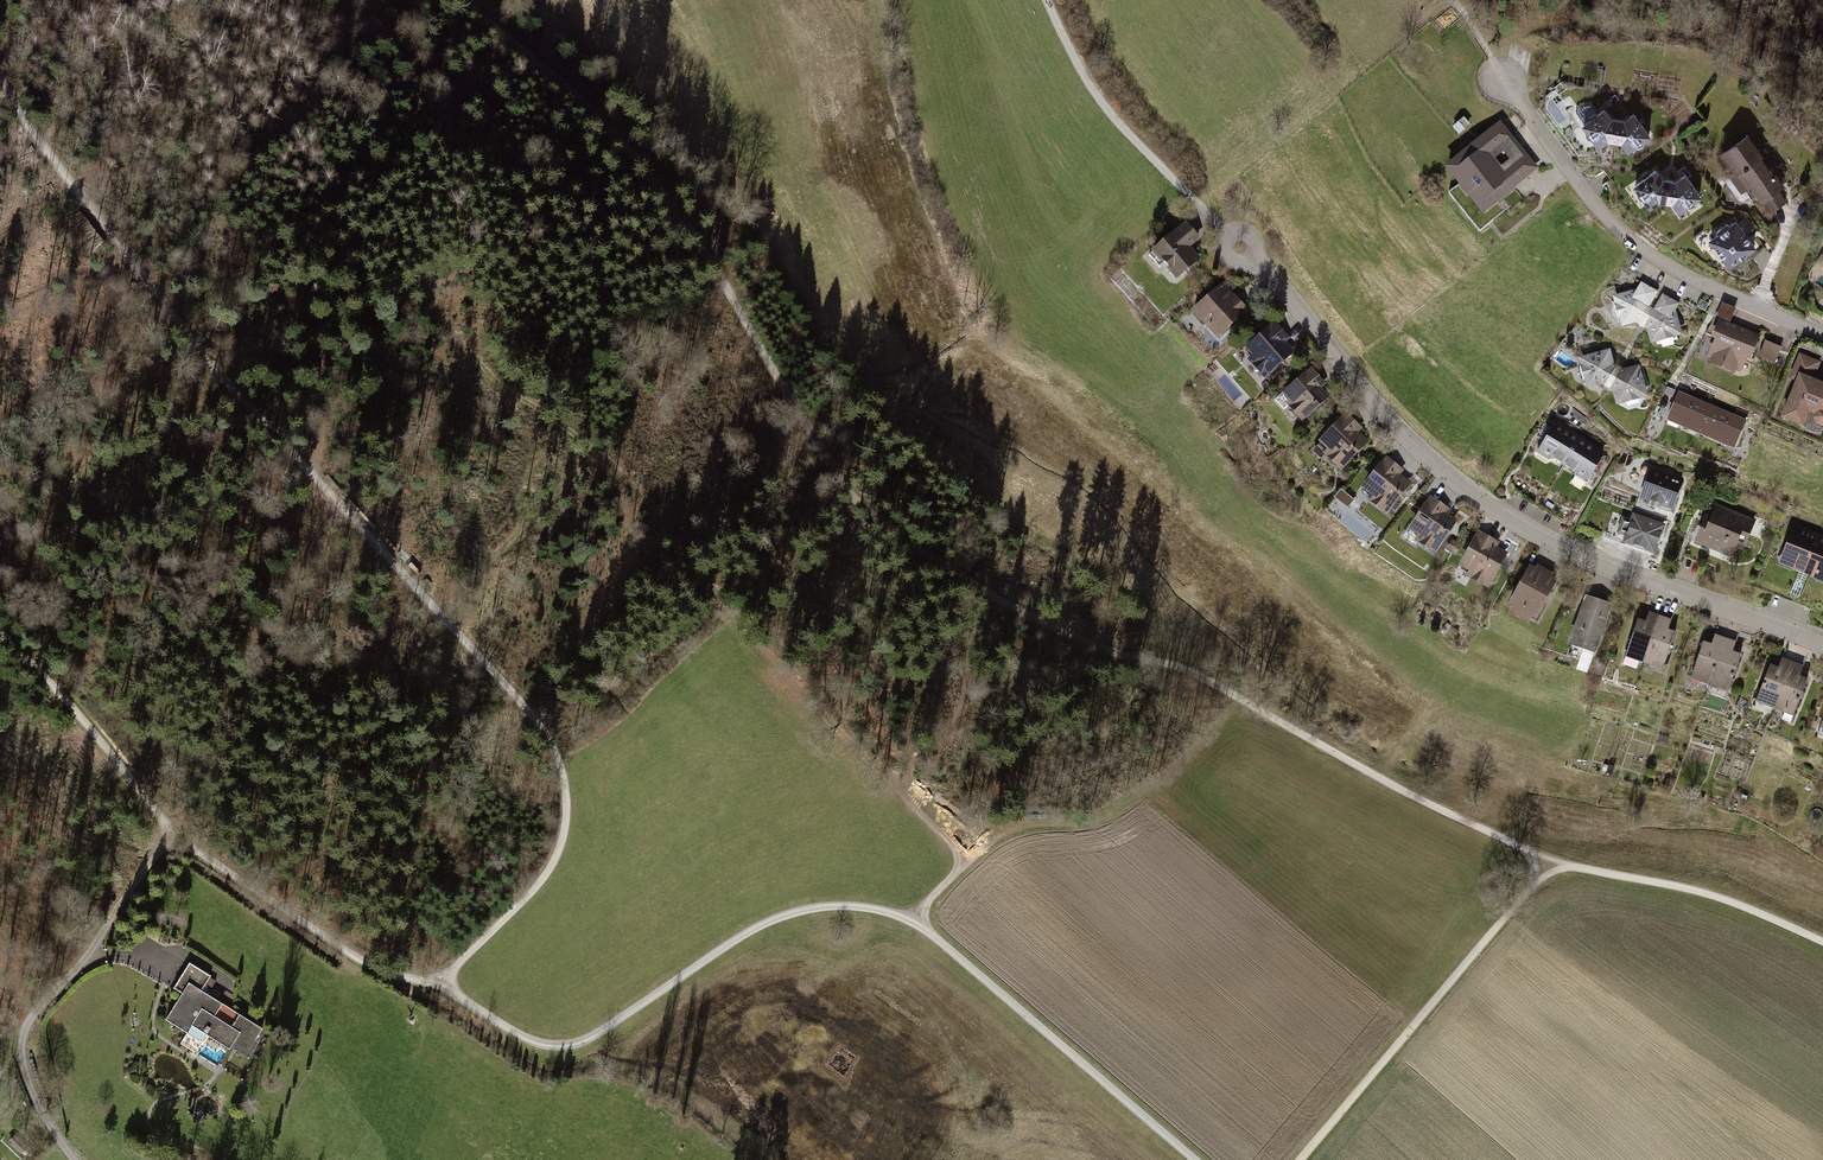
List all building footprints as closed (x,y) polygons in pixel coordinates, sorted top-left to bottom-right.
[(1619,146),(1622,121),(1615,120),(1607,111),(1583,127),(1600,151),(1611,145),(1619,146)] [(1630,122),(1622,121),(1619,146),(1625,145),(1631,156),(1655,139),(1637,115),(1630,122)] [(1471,128),(1465,121),(1455,130),(1461,137),(1471,128)] [(1503,125),(1447,169),(1485,216),(1541,171),(1503,125)] [(1764,160),(1748,137),(1720,155),(1733,175),(1728,179),(1741,197),(1748,193),(1756,205),(1762,201),(1770,214),(1785,204),(1777,192),(1783,188),(1771,170),(1768,172),(1761,162),(1764,160)] [(1671,204),(1674,180),(1667,178),(1659,169),(1636,185),(1652,209),(1663,203),(1671,204)] [(1683,180),(1674,180),(1671,204),(1677,204),(1683,214),(1708,197),(1689,173),(1683,180)] [(1184,224),(1149,255),(1175,284),(1199,262),(1188,250),(1199,240),(1184,224)] [(1756,253),(1737,225),(1710,243),(1729,271),(1756,253)] [(1653,309),(1661,293),(1644,285),(1636,299),(1635,293),(1615,298),(1623,330),(1638,325),(1643,328),(1653,309)] [(1192,314),(1215,341),(1247,315),(1223,287),(1192,314)] [(1683,304),(1666,296),(1657,311),(1646,329),(1651,331),(1656,347),(1689,340),(1679,315),(1683,304)] [(1657,311),(1653,309),(1643,328),(1646,329),(1657,311)] [(1719,323),(1711,341),(1714,343),(1706,361),(1711,363),(1709,367),(1733,378),(1735,372),(1740,374),(1746,361),(1750,363),(1760,341),(1719,323)] [(1238,353),(1263,383),(1297,354),(1272,324),(1238,353)] [(1777,363),(1783,346),(1762,338),(1756,356),(1777,363)] [(1605,385),(1609,387),(1620,368),(1617,366),(1613,351),(1583,358),(1592,390),(1600,389),(1605,385)] [(1791,377),(1799,380),(1780,425),(1820,441),(1822,433),(1822,389),(1813,385),(1820,365),(1799,356),(1791,377)] [(1627,371),(1624,369),(1613,390),(1618,392),(1621,406),(1652,399),(1642,367),(1627,371)] [(1613,390),(1624,369),(1620,368),(1609,387),(1613,390)] [(1310,370),(1279,399),(1287,408),(1285,410),(1295,420),(1299,416),(1305,423),(1328,401),(1319,391),(1325,386),(1310,370)] [(1666,422),(1734,450),(1747,421),(1679,392),(1666,422)] [(1347,418),(1316,447),(1325,456),(1323,458),(1333,468),(1337,464),(1342,471),(1366,449),(1357,439),(1362,434),(1347,418)] [(1581,440),(1556,425),(1538,453),(1565,469),(1581,440)] [(1608,455),(1582,440),(1566,469),(1591,484),(1608,455)] [(1387,460),(1359,493),(1368,500),(1366,502),(1377,512),(1381,508),(1387,513),(1408,489),(1398,480),(1403,474),(1387,460)] [(1687,479),(1653,467),(1640,503),(1675,515),(1687,479)] [(1429,499),(1409,531),(1416,536),(1412,543),(1436,557),(1457,523),(1450,519),(1453,513),(1429,499)] [(1754,521),(1714,506),(1698,547),(1737,563),(1754,521)] [(1330,516),(1336,523),(1340,520),(1333,513),(1330,516)] [(1637,516),(1625,547),(1656,558),(1668,527),(1637,516)] [(1822,536),(1794,525),(1777,567),(1807,577),(1822,536)] [(1479,533),(1459,566),(1466,570),(1462,577),(1486,592),(1507,557),(1500,553),(1503,548),(1479,533)] [(1822,536),(1807,577),(1822,584),(1822,536)] [(1529,568),(1507,611),(1536,625),(1558,582),(1529,568)] [(1385,575),(1378,570),(1371,579),(1378,584),(1385,575)] [(1611,607),(1585,599),(1568,651),(1581,655),(1576,670),(1589,674),(1593,659),(1595,659),(1611,607)] [(1630,659),(1649,665),(1664,619),(1653,616),(1650,625),(1642,622),(1630,659)] [(1675,623),(1664,619),(1649,665),(1668,671),(1679,635),(1672,633),(1675,623)] [(1695,682),(1714,688),(1729,642),(1718,638),(1715,647),(1707,645),(1695,682)] [(1740,646),(1729,642),(1714,688),(1733,694),(1744,657),(1737,655),(1740,646)] [(1762,706),(1781,712),(1796,666),(1785,662),(1782,671),(1774,669),(1762,706)] [(1807,670),(1796,666),(1781,712),(1800,718),(1811,681),(1804,679),(1807,670)] [(209,976),(189,963),(173,988),(182,994),(166,1020),(187,1034),(191,1026),(229,1050),(231,1048),(248,1059),(259,1042),(255,1040),(262,1030),(200,992),(209,976)] [(16,1136),(10,1140),(21,1151),(26,1147),(16,1136)]
